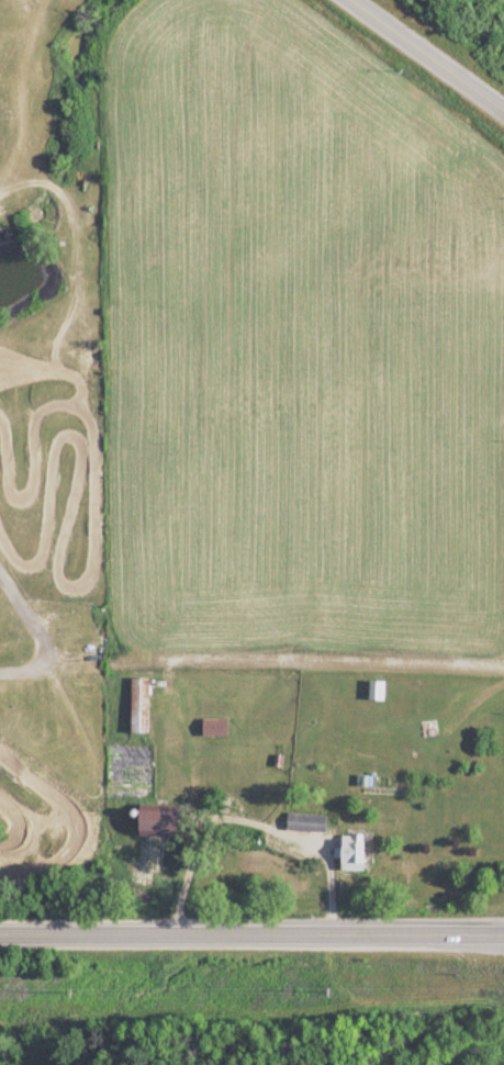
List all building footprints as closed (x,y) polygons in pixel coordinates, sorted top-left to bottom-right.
[(128,679),(128,734),(146,734),(146,679),(128,679)] [(417,721),(419,739),(436,737),(434,719),(417,721)] [(199,737),(225,737),(225,720),(199,720),(199,737)] [(137,837),(183,836),(183,804),(137,805),(137,837)] [(283,833),(322,833),(322,815),(283,815),(283,833)] [(365,872),(365,834),(338,834),(338,872),(365,872)]
